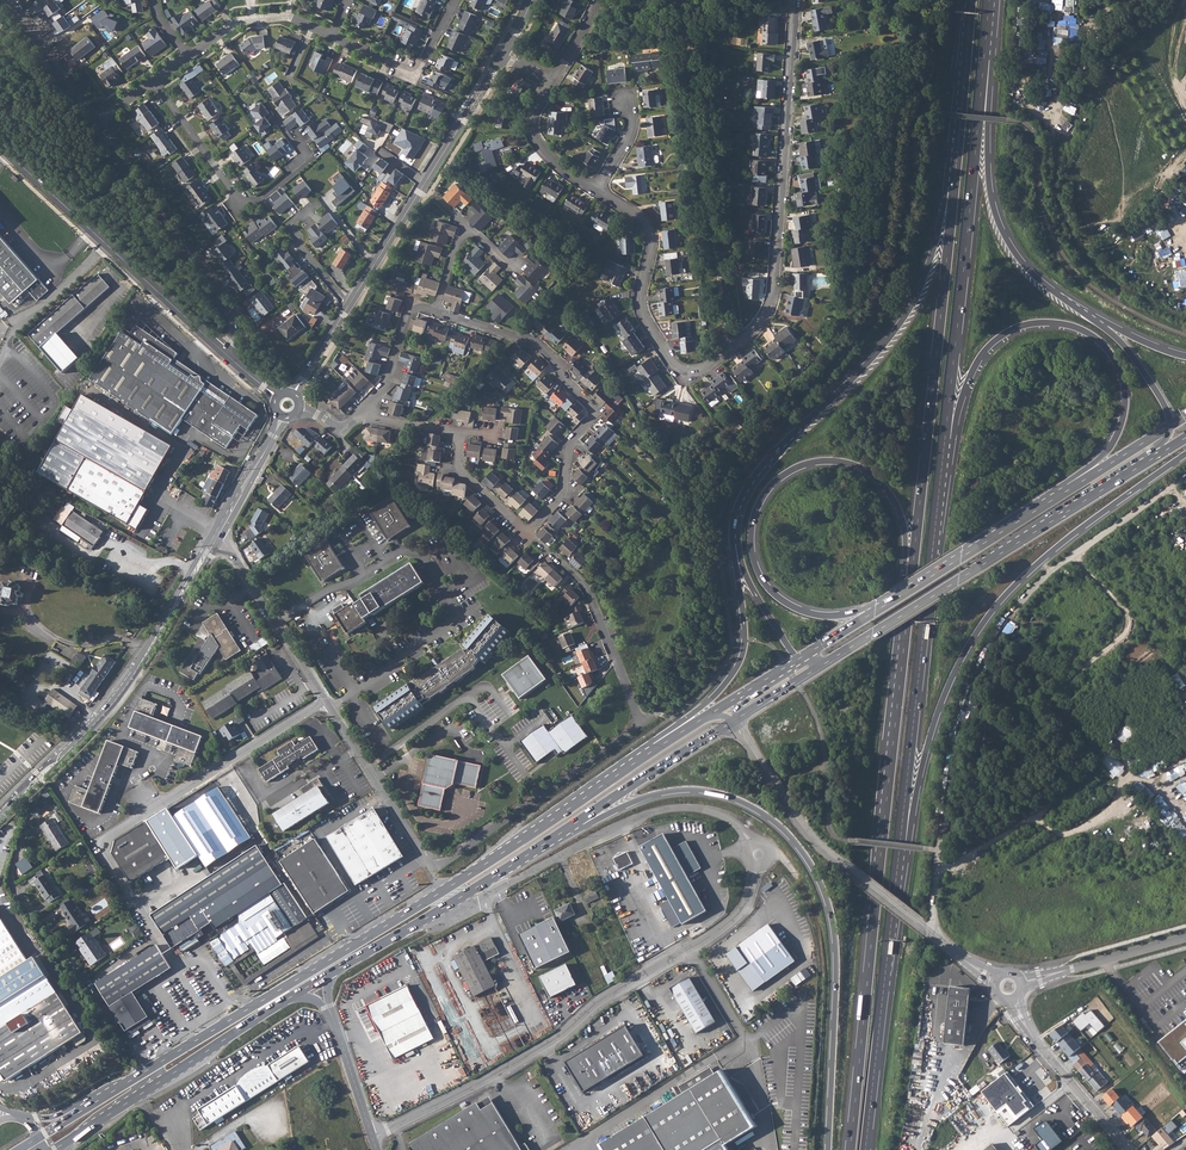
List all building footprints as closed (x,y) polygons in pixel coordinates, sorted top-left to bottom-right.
[(31,4),(37,12),(50,4),(47,0),(37,0),(31,4)] [(44,8),(47,12),(40,16),(43,21),(61,8),(55,0),(54,0),(50,4),(44,8)] [(85,10),(91,4),(88,0),(77,0),(76,1),(85,10)] [(123,2),(126,4),(130,3),(133,12),(142,11),(140,0),(123,0),(123,2)] [(195,10),(203,21),(216,11),(216,10),(219,7),(214,0),(213,0),(210,2),(208,0),(195,10)] [(331,6),(330,5),(332,1),(333,2),(334,0),(317,0),(315,5),(328,11),(331,6)] [(418,11),(430,17),(433,12),(431,11),(432,8),(433,9),(435,3),(433,2),(435,0),(423,0),(418,11)] [(470,5),(481,10),(484,4),(490,4),(492,0),(472,0),(470,5)] [(561,1),(566,4),(560,14),(572,20),(575,13),(577,9),(578,10),(581,4),(580,4),(582,0),(561,0),(561,1)] [(377,10),(364,4),(361,12),(360,11),(358,15),(356,14),(352,22),(357,24),(357,26),(363,28),(365,23),(369,24),(372,17),(374,17),(377,10)] [(815,31),(827,29),(824,14),(833,12),(831,6),(811,10),(815,31)] [(103,10),(90,18),(93,22),(96,25),(99,28),(105,26),(110,32),(116,29),(119,21),(110,17),(106,11),(103,10)] [(177,14),(171,19),(183,35),(190,30),(188,27),(191,24),(191,25),(198,21),(190,10),(180,17),(177,14)] [(479,16),(465,10),(463,14),(464,15),(459,26),(471,32),(479,16)] [(396,13),(394,19),(401,22),(404,17),(396,13)] [(64,16),(54,23),(60,33),(66,30),(72,26),(64,16)] [(761,21),(762,21),(766,22),(766,26),(764,26),(763,43),(776,44),(777,33),(775,33),(776,23),(777,23),(777,17),(761,16),(761,21)] [(407,28),(401,41),(412,46),(414,41),(417,40),(422,30),(407,23),(405,27),(407,28)] [(558,24),(547,43),(556,49),(561,41),(562,42),(569,30),(558,24)] [(142,43),(150,54),(157,49),(158,50),(166,45),(154,28),(146,34),(149,38),(142,43)] [(469,36),(454,29),(450,38),(452,39),(449,46),(459,51),(465,39),(467,40),(469,36)] [(244,41),(240,44),(248,55),(259,46),(261,47),(264,47),(263,35),(252,36),(250,38),(249,37),(247,39),(247,40),(245,41),(244,41)] [(290,53),(291,52),(295,43),(295,41),(290,39),(290,40),(280,35),(275,46),(290,53)] [(88,36),(71,49),(79,59),(96,47),(88,36)] [(822,49),(820,40),(806,43),(808,50),(809,50),(811,60),(824,57),(829,56),(827,48),(822,49)] [(146,55),(138,45),(120,59),(124,64),(125,64),(128,69),(134,65),(133,63),(135,61),(138,61),(146,55)] [(314,69),(325,74),(332,58),(327,56),(325,60),(320,58),(322,54),(315,50),(311,61),(314,62),(315,67),(314,69)] [(224,59),(217,64),(224,74),(235,66),(240,63),(231,52),(223,58),(224,59)] [(653,54),(633,57),(635,72),(643,71),(642,68),(656,66),(656,68),(663,67),(661,52),(653,53),(653,54)] [(759,52),(758,70),(769,71),(770,61),(775,61),(775,54),(771,54),(771,53),(759,52)] [(437,62),(436,66),(445,70),(447,67),(450,68),(454,59),(444,54),(441,59),(440,63),(437,62)] [(109,87),(114,83),(113,81),(115,80),(120,76),(119,75),(123,72),(115,62),(99,73),(109,87)] [(347,67),(347,65),(343,63),(342,64),(338,62),(333,74),(351,82),(357,69),(351,67),(350,68),(347,67)] [(181,84),(192,98),(202,90),(192,78),(205,69),(200,63),(192,69),(192,70),(181,78),(183,80),(186,80),(181,84)] [(576,79),(574,83),(581,87),(584,83),(585,85),(593,72),(583,65),(575,77),(576,79)] [(805,78),(805,82),(820,80),(821,80),(820,74),(826,73),(825,66),(806,70),(807,78),(805,78)] [(618,68),(608,70),(610,83),(627,81),(625,68),(624,68),(624,67),(618,67),(618,68)] [(430,79),(428,83),(438,87),(440,83),(443,85),(447,75),(436,70),(434,76),(432,79),(430,79)] [(355,85),(377,94),(383,81),(375,77),(375,78),(361,72),(355,85)] [(518,84),(509,99),(521,106),(530,91),(529,90),(531,85),(522,80),(520,85),(518,84)] [(759,80),(758,85),(762,85),(762,91),(761,98),(775,98),(775,91),(773,91),(774,81),(759,80)] [(805,82),(803,83),(803,88),(807,88),(809,96),(822,94),(820,80),(805,82)] [(279,81),(268,89),(274,97),(273,97),(279,105),(277,107),(283,115),(297,105),(291,97),(292,95),(287,90),(286,91),(284,89),(285,89),(279,81)] [(393,88),(390,87),(391,85),(387,83),(382,92),(386,94),(384,98),(394,102),(399,91),(393,88)] [(410,96),(407,94),(408,92),(403,90),(399,100),(403,102),(401,105),(411,109),(416,99),(410,96)] [(658,106),(657,95),(660,95),(659,90),(644,91),(645,107),(658,106)] [(432,99),(429,97),(429,96),(425,94),(418,108),(431,114),(438,117),(446,105),(438,101),(437,101),(432,99)] [(602,97),(589,99),(591,117),(604,115),(602,97)] [(210,98),(199,106),(209,120),(220,112),(210,98)] [(262,102),(251,110),(257,118),(255,124),(261,132),(262,131),(264,135),(271,130),(268,126),(271,124),(265,116),(269,113),(262,102)] [(805,115),(802,115),(803,120),(815,118),(820,117),(818,104),(804,106),(805,112),(806,115),(805,115)] [(754,123),(753,128),(771,129),(771,125),(772,125),(772,118),(772,114),(774,114),(775,108),(754,106),(754,113),(759,113),(758,124),(754,123)] [(147,107),(138,114),(141,118),(140,119),(149,131),(159,123),(151,111),(150,112),(147,107)] [(302,107),(283,120),(290,129),(295,125),(295,124),(298,121),(301,125),(310,119),(302,107)] [(500,109),(497,126),(509,129),(512,111),(500,109)] [(549,112),(548,134),(562,135),(563,121),(566,121),(567,113),(549,112)] [(394,125),(384,120),(383,122),(380,121),(379,123),(372,121),(373,120),(368,118),(367,119),(362,116),(360,122),(370,125),(368,129),(367,129),(364,136),(371,139),(374,132),(379,134),(381,129),(390,132),(394,125)] [(661,116),(647,118),(649,137),(663,135),(661,116)] [(221,117),(210,125),(217,134),(218,134),(221,137),(222,136),(225,140),(232,135),(228,131),(230,130),(221,117)] [(803,120),(800,120),(802,133),(817,131),(815,118),(803,120)] [(315,138),(331,126),(326,119),(318,125),(316,121),(306,128),(311,134),(310,135),(313,139),(315,138)] [(331,126),(315,138),(321,147),(320,148),(323,152),(331,146),(328,142),(334,137),(333,136),(343,130),(337,122),(331,126)] [(605,124),(597,137),(607,144),(615,131),(605,124)] [(162,128),(151,136),(161,150),(160,150),(164,156),(170,152),(171,154),(177,149),(170,139),(169,139),(167,137),(168,136),(162,128)] [(425,138),(403,128),(394,141),(405,148),(402,152),(412,159),(425,138)] [(755,133),(753,155),(769,156),(770,148),(767,148),(768,139),(770,139),(770,134),(766,134),(757,133),(755,133)] [(272,137),(264,143),(271,154),(280,148),(272,137)] [(484,148),(483,144),(482,141),(474,144),(477,151),(483,150),(486,160),(479,163),(483,172),(490,170),(490,168),(498,166),(493,150),(504,147),(502,138),(487,142),(488,147),(484,148)] [(369,147),(360,139),(355,145),(359,148),(346,162),(356,171),(369,157),(364,153),(369,147)] [(800,152),(801,156),(815,154),(816,154),(819,153),(821,153),(822,153),(820,140),(800,143),(801,148),(802,151),(800,152)] [(242,145),(230,154),(233,158),(235,157),(241,165),(251,158),(242,145)] [(652,146),(637,147),(640,166),(654,164),(652,146)] [(512,148),(503,151),(505,158),(514,155),(512,148)] [(590,152),(583,161),(593,167),(599,157),(598,156),(601,153),(593,148),(591,152),(590,152)] [(801,156),(797,157),(798,162),(800,161),(802,161),(802,165),(803,169),(817,167),(815,154),(801,156)] [(194,176),(187,166),(189,165),(183,156),(173,163),(180,172),(178,173),(185,182),(194,176)] [(382,157),(374,166),(382,172),(378,178),(380,179),(382,181),(387,174),(383,171),(389,163),(382,157)] [(752,182),(767,183),(768,175),(766,175),(767,170),(768,170),(768,166),(770,166),(771,161),(753,160),(751,174),(753,175),(752,182)] [(255,162),(243,170),(246,173),(245,175),(249,180),(250,179),(255,186),(264,179),(255,168),(258,166),(255,162)] [(518,177),(519,175),(521,172),(525,175),(528,177),(524,184),(531,188),(535,181),(541,172),(530,166),(531,164),(527,162),(524,167),(520,165),(514,174),(518,177)] [(382,181),(386,183),(389,179),(396,184),(404,173),(397,168),(392,175),(388,172),(387,174),(382,181)] [(356,190),(340,171),(334,177),(338,182),(335,185),(338,189),(335,191),(339,195),(332,200),(337,206),(356,190)] [(633,177),(626,178),(627,187),(634,186),(635,194),(644,193),(642,175),(633,176),(633,177)] [(814,177),(799,179),(799,184),(801,184),(801,188),(802,192),(815,190),(816,190),(815,184),(819,183),(818,177),(814,178),(814,177)] [(383,204),(393,188),(386,183),(382,181),(380,179),(376,183),(380,186),(373,198),(383,204)] [(304,180),(294,188),(301,198),(312,190),(304,180)] [(547,180),(541,191),(544,193),(545,191),(550,193),(548,196),(548,199),(553,202),(555,201),(563,187),(552,181),(550,182),(547,180)] [(201,182),(189,190),(201,207),(211,199),(205,189),(201,182)] [(457,184),(444,197),(455,207),(461,202),(459,200),(461,199),(462,200),(467,205),(473,199),(457,184)] [(753,187),(752,204),(765,205),(766,188),(753,187)] [(277,190),(269,196),(274,202),(271,204),(279,214),(289,206),(290,207),(294,203),(285,193),(282,195),(277,190)] [(802,192),(794,193),(795,198),(797,198),(798,206),(818,203),(815,190),(802,192)] [(570,195),(565,203),(583,213),(587,206),(583,204),(584,203),(570,195)] [(378,211),(362,201),(358,206),(365,210),(355,227),(365,233),(378,211)] [(673,201),(661,202),(663,220),(676,219),(673,201)] [(475,214),(469,220),(480,231),(492,217),(476,202),(471,208),(476,213),(477,214),(476,216),(475,214)] [(211,205),(198,214),(201,218),(205,216),(210,223),(211,223),(217,231),(228,223),(224,217),(223,218),(221,215),(222,214),(217,207),(214,209),(211,205)] [(595,211),(590,219),(596,222),(594,225),(595,227),(600,231),(603,230),(604,227),(607,229),(614,219),(601,211),(600,214),(595,211)] [(324,225),(320,228),(325,235),(339,224),(330,212),(320,220),(324,225)] [(754,214),(752,231),(765,232),(767,215),(754,214)] [(794,222),(795,222),(796,222),(796,226),(796,229),(806,227),(811,227),(812,227),(810,214),(793,217),(794,222)] [(259,219),(255,222),(264,234),(266,235),(277,226),(269,216),(261,221),(259,219)] [(255,222),(254,220),(250,224),(251,226),(244,232),(252,243),(264,234),(255,222)] [(436,230),(433,240),(447,245),(450,235),(448,234),(448,232),(455,234),(458,227),(449,224),(437,220),(434,230),(436,230)] [(316,223),(308,230),(313,236),(312,237),(312,242),(317,247),(328,238),(325,235),(320,228),(316,223)] [(796,229),(792,230),(793,236),(794,235),(795,239),(796,243),(809,241),(806,227),(796,229)] [(675,229),(663,230),(666,248),(677,247),(675,229)] [(621,237),(620,237),(621,253),(635,253),(634,237),(633,237),(633,232),(621,233),(621,237)] [(342,238),(347,244),(352,240),(346,234),(342,238)] [(5,296),(12,303),(28,289),(39,302),(50,292),(0,235),(0,290),(5,296)] [(511,235),(499,248),(510,258),(516,252),(515,251),(516,250),(517,251),(522,256),(528,250),(511,235)] [(421,252),(418,261),(423,263),(427,264),(432,265),(435,256),(433,255),(433,253),(441,255),(443,248),(417,240),(413,249),(419,251),(421,252)] [(749,257),(761,258),(762,248),(764,248),(764,241),(750,240),(749,257)] [(224,242),(212,251),(215,256),(217,254),(223,262),(233,254),(224,242)] [(806,245),(792,248),(795,267),(809,265),(806,245)] [(478,246),(463,262),(476,275),(486,264),(480,258),(479,260),(478,258),(479,257),(484,252),(478,246)] [(286,247),(275,256),(278,260),(281,258),(286,265),(284,266),(288,270),(298,262),(286,247)] [(343,249),(333,263),(343,269),(352,254),(343,249)] [(530,266),(525,271),(536,282),(548,269),(531,253),(526,259),(531,264),(533,266),(531,267),(530,266)] [(678,258),(666,259),(668,275),(682,273),(684,272),(684,271),(685,269),(684,268),(683,267),(682,261),(679,262),(678,258)] [(608,259),(600,278),(620,286),(627,268),(608,259)] [(298,262),(288,270),(299,284),(309,276),(304,269),(303,271),(300,267),(301,266),(298,262)] [(496,262),(481,279),(494,291),(503,282),(504,280),(498,275),(497,276),(495,275),(496,273),(502,268),(496,262)] [(239,270),(229,278),(234,286),(235,285),(240,291),(250,284),(239,270)] [(793,290),(792,295),(806,298),(809,299),(809,286),(808,285),(807,273),(793,273),(793,278),(795,278),(795,290),(793,290)] [(102,282),(104,280),(99,275),(30,335),(63,374),(80,360),(58,334),(111,288),(106,283),(104,285),(102,282)] [(521,287),(515,293),(526,303),(533,296),(536,299),(539,295),(536,292),(538,290),(522,275),(516,281),(522,286),(523,287),(522,288),(521,287)] [(423,277),(418,292),(422,293),(427,295),(428,293),(436,296),(440,283),(423,277)] [(744,278),(743,285),(747,285),(747,293),(748,293),(747,298),(759,299),(759,294),(760,294),(761,279),(748,278),(748,279),(744,278)] [(396,279),(391,293),(404,297),(406,291),(412,293),(415,285),(396,279)] [(448,286),(444,300),(451,303),(452,301),(454,302),(453,304),(451,310),(458,313),(465,292),(448,286)] [(660,289),(661,302),(673,300),(676,300),(675,296),(680,295),(679,286),(660,289)] [(312,288),(304,301),(308,304),(307,305),(305,304),(303,306),(306,308),(304,310),(311,315),(315,309),(317,310),(325,296),(312,288)] [(261,290),(250,299),(253,303),(254,302),(264,315),(275,307),(261,290)] [(50,292),(39,302),(51,292),(50,292)] [(498,295),(488,306),(496,313),(497,311),(499,312),(493,318),(499,323),(515,307),(508,300),(506,302),(498,295)] [(792,295),(788,295),(787,299),(788,300),(786,313),(802,316),(806,298),(792,295)] [(391,297),(388,308),(402,313),(404,307),(401,306),(403,301),(391,297)] [(606,298),(598,303),(600,307),(608,301),(606,298)] [(605,315),(610,321),(621,313),(611,299),(595,310),(601,318),(605,315)] [(661,302),(659,302),(660,315),(674,314),(673,300),(661,302)] [(370,320),(376,322),(388,326),(389,322),(388,322),(389,319),(391,320),(392,315),(379,311),(377,319),(371,317),(370,320)] [(281,329),(279,330),(288,342),(306,328),(296,314),(280,327),(281,329)] [(542,314),(533,323),(542,331),(541,332),(544,335),(552,326),(549,323),(551,322),(542,314)] [(413,320),(410,329),(424,333),(427,322),(418,318),(417,321),(413,320)] [(620,336),(623,340),(634,332),(636,331),(627,318),(617,325),(623,333),(620,336)] [(388,326),(376,322),(370,320),(368,326),(374,328),(375,324),(387,328),(388,326)] [(672,323),(674,338),(682,337),(688,337),(686,321),(672,323)] [(433,323),(430,334),(434,335),(434,337),(446,341),(450,329),(438,325),(438,324),(433,323)] [(552,326),(544,335),(548,338),(549,337),(557,345),(566,336),(557,328),(556,329),(552,326)] [(124,333),(92,380),(173,435),(183,420),(226,449),(233,439),(242,427),(249,431),(259,417),(232,398),(228,404),(205,388),(207,386),(204,384),(202,378),(197,379),(193,376),(191,379),(171,365),(176,360),(179,355),(138,327),(132,334),(130,337),(124,333)] [(786,327),(774,336),(776,338),(784,349),(796,340),(786,327)] [(455,332),(451,343),(455,345),(453,352),(464,356),(470,338),(459,335),(459,334),(455,332)] [(634,332),(623,340),(633,355),(645,347),(634,332)] [(475,335),(471,347),(484,351),(488,352),(498,342),(475,335)] [(688,337),(682,337),(682,341),(681,342),(683,353),(695,352),(693,340),(692,336),(688,337)] [(572,338),(563,347),(570,353),(569,354),(572,357),(582,347),(572,338)] [(784,349),(776,338),(764,347),(773,360),(785,350),(784,349)] [(371,343),(367,356),(376,359),(380,360),(382,355),(382,353),(384,354),(384,355),(388,357),(391,349),(371,343)] [(512,359),(522,367),(531,357),(528,354),(527,355),(520,349),(512,359)] [(754,349),(743,358),(745,361),(751,369),(762,360),(754,349)] [(402,352),(399,360),(404,362),(405,360),(407,361),(406,363),(405,368),(410,369),(418,372),(422,358),(402,352)] [(376,359),(367,356),(366,360),(371,362),(367,371),(379,375),(382,365),(375,363),(376,359)] [(528,368),(538,376),(546,368),(540,362),(540,361),(537,358),(528,368)] [(571,367),(569,369),(577,376),(576,377),(580,381),(589,371),(585,368),(587,366),(578,358),(571,367)] [(639,370),(646,379),(657,371),(649,359),(637,367),(635,365),(629,370),(633,375),(639,370)] [(751,369),(745,361),(732,370),(741,382),(754,373),(751,369)] [(350,384),(353,388),(357,392),(360,394),(363,391),(362,389),(365,386),(369,381),(361,373),(357,369),(349,377),(353,381),(350,384)] [(407,374),(403,383),(415,387),(420,372),(418,372),(410,369),(409,374),(407,374)] [(496,369),(488,377),(493,381),(491,383),(495,387),(497,385),(503,391),(512,382),(501,372),(500,373),(496,369)] [(589,371),(580,381),(583,384),(584,383),(592,391),(602,380),(594,372),(592,374),(589,371)] [(646,379),(644,381),(654,395),(666,386),(659,376),(661,375),(657,371),(646,379)] [(723,372),(711,381),(713,383),(720,392),(731,383),(723,372)] [(537,385),(547,394),(556,384),(550,378),(549,378),(545,375),(537,385)] [(720,392),(713,383),(701,392),(712,407),(720,401),(717,397),(721,394),(720,392)] [(349,384),(341,392),(351,403),(355,399),(352,397),(353,396),(357,392),(353,388),(349,384)] [(395,397),(393,401),(404,405),(406,401),(408,401),(412,390),(402,387),(400,387),(398,394),(397,397),(395,397)] [(550,397),(560,406),(570,396),(566,393),(565,394),(559,388),(550,397)] [(599,403),(598,404),(602,407),(604,406),(609,399),(611,397),(602,388),(593,397),(599,403)] [(341,392),(332,401),(337,405),(341,409),(345,405),(346,403),(348,406),(351,403),(341,392)] [(83,395),(57,441),(146,492),(173,446),(83,395)] [(609,399),(604,406),(607,409),(609,407),(610,408),(608,410),(607,412),(604,415),(613,423),(621,415),(616,411),(619,408),(609,399)] [(390,400),(389,405),(392,406),(391,407),(390,413),(401,416),(404,405),(393,401),(390,400)] [(661,413),(675,416),(678,403),(663,400),(661,413)] [(332,401),(329,404),(328,405),(332,409),(337,405),(332,401)] [(573,421),(578,425),(586,417),(582,413),(584,409),(576,401),(567,411),(575,418),(573,421)] [(675,416),(674,418),(689,422),(693,405),(678,402),(678,403),(675,416)] [(481,411),(479,421),(484,421),(484,419),(488,420),(496,420),(497,409),(485,407),(485,412),(481,411)] [(501,416),(506,417),(506,415),(508,416),(508,417),(507,422),(520,424),(522,410),(502,407),(501,416)] [(458,419),(458,424),(464,425),(464,427),(474,429),(475,419),(470,419),(471,412),(459,410),(458,419)] [(604,415),(603,416),(613,424),(613,423),(604,415)] [(556,417),(547,427),(558,436),(561,433),(560,432),(566,426),(556,417)] [(599,430),(596,433),(605,441),(607,442),(610,445),(618,437),(618,435),(615,433),(606,424),(600,431),(599,430)] [(294,434),(309,447),(313,444),(319,437),(320,436),(314,430),(310,428),(304,427),(298,430),(294,434)] [(376,430),(374,429),(368,429),(366,440),(378,442),(380,427),(376,427),(376,430)] [(380,427),(378,442),(390,444),(391,437),(392,432),(386,431),(384,431),(385,428),(380,427)] [(503,434),(503,438),(517,440),(519,429),(507,427),(507,433),(506,434),(503,434)] [(736,427),(728,434),(731,438),(739,430),(736,427)] [(594,438),(586,446),(588,448),(596,455),(604,446),(602,444),(605,441),(596,433),(593,437),(594,438)] [(429,434),(428,446),(431,447),(443,448),(444,444),(440,444),(441,442),(441,436),(429,434)] [(549,436),(541,446),(550,454),(556,448),(557,449),(560,445),(549,436)] [(319,437),(313,444),(324,455),(332,446),(324,438),(323,440),(319,437)] [(146,492),(57,441),(38,473),(137,530),(149,510),(139,504),(146,492)] [(470,444),(468,456),(473,457),(472,463),(479,464),(480,457),(482,444),(482,442),(478,442),(477,445),(476,445),(470,444)] [(515,444),(505,443),(503,458),(515,460),(517,449),(514,449),(515,444)] [(550,454),(541,446),(538,443),(531,450),(531,452),(533,455),(538,459),(535,462),(544,471),(550,464),(547,462),(545,464),(544,462),(546,461),(551,455),(550,454)] [(486,445),(484,460),(496,462),(497,450),(492,449),(490,449),(490,445),(486,445)] [(301,446),(296,451),(300,455),(305,449),(301,446)] [(443,448),(431,447),(429,461),(441,463),(442,457),(442,453),(444,453),(445,449),(443,448)] [(205,452),(202,449),(195,456),(198,459),(200,456),(202,457),(205,452)] [(351,458),(343,466),(353,476),(368,461),(361,454),(358,457),(356,455),(352,459),(351,458)] [(581,458),(579,461),(583,465),(590,471),(598,463),(589,455),(584,460),(581,458)] [(302,465),(289,478),(299,487),(311,474),(302,465)] [(431,466),(417,465),(416,472),(421,472),(419,486),(433,488),(435,475),(430,474),(428,474),(429,471),(430,471),(431,466)] [(583,465),(573,476),(582,485),(592,473),(590,471),(583,465)] [(208,492),(203,502),(212,508),(230,472),(218,466),(215,471),(214,471),(203,491),(206,493),(207,491),(208,492)] [(340,470),(330,480),(339,490),(350,479),(340,470)] [(491,472),(481,483),(485,486),(487,484),(488,485),(493,489),(500,480),(491,472)] [(440,475),(438,487),(442,488),(442,490),(454,492),(455,481),(455,480),(448,479),(444,478),(444,476),(440,475)] [(454,492),(453,496),(465,497),(467,486),(461,485),(459,485),(460,481),(455,481),(454,492)] [(542,482),(534,490),(538,494),(543,498),(546,494),(548,493),(550,495),(553,492),(542,482)] [(506,483),(498,492),(502,495),(506,498),(504,500),(507,503),(515,494),(512,492),(514,490),(506,483)] [(282,485),(268,501),(277,509),(291,494),(282,485)] [(507,503),(510,506),(513,504),(514,505),(518,509),(526,500),(517,492),(515,494),(507,503)] [(475,494),(465,505),(474,513),(482,504),(477,500),(476,499),(478,497),(475,494)] [(578,498),(575,501),(577,503),(586,510),(593,502),(585,494),(581,498),(580,499),(578,498)] [(392,498),(370,511),(378,524),(375,526),(377,530),(381,528),(389,541),(410,527),(392,498)] [(577,503),(567,513),(576,521),(586,510),(577,503)] [(530,504),(520,515),(523,518),(525,515),(526,516),(530,520),(539,511),(530,504)] [(250,529),(256,536),(263,531),(261,528),(267,517),(262,511),(258,508),(251,523),(253,524),(250,529)] [(483,510),(475,519),(482,526),(484,524),(487,527),(493,520),(495,518),(492,515),(490,516),(487,514),(483,510)] [(73,511),(63,526),(94,546),(104,532),(73,511)] [(551,515),(548,518),(559,528),(567,520),(558,512),(554,516),(553,517),(551,515)] [(487,527),(483,531),(492,539),(500,530),(495,527),(494,525),(496,523),(493,520),(487,527)] [(548,525),(538,535),(547,544),(557,532),(548,525)] [(503,534),(495,543),(503,550),(501,552),(505,555),(513,546),(509,543),(511,541),(503,534)] [(261,538),(249,546),(252,550),(253,549),(261,560),(271,553),(261,538)] [(326,539),(304,553),(323,582),(345,568),(337,556),(340,554),(337,549),(334,552),(326,539)] [(569,539),(558,550),(561,553),(564,551),(565,552),(569,556),(577,547),(569,539)] [(158,545),(156,550),(163,554),(166,549),(158,545)] [(505,555),(502,557),(511,565),(519,557),(515,553),(513,552),(516,549),(513,546),(505,555)] [(578,553),(571,562),(584,574),(590,567),(586,563),(587,561),(578,553)] [(527,555),(519,564),(526,571),(528,569),(531,572),(540,563),(536,560),(535,561),(531,559),(527,555)] [(538,572),(546,580),(557,569),(553,566),(551,569),(550,567),(546,563),(538,572)] [(342,604),(333,610),(334,613),(348,634),(367,622),(365,620),(367,618),(371,615),(373,614),(374,615),(424,583),(412,564),(361,596),(364,600),(356,605),(354,603),(345,609),(342,604)] [(557,569),(546,580),(555,588),(563,579),(559,575),(558,574),(560,572),(557,569)] [(0,602),(0,605),(8,606),(11,604),(17,605),(19,597),(22,597),(23,597),(24,596),(25,595),(24,594),(23,593),(20,592),(21,586),(4,582),(0,602)] [(575,593),(572,590),(573,589),(570,586),(562,594),(565,597),(563,599),(572,607),(580,598),(575,593)] [(541,610),(543,608),(547,603),(543,600),(537,607),(541,610)] [(582,616),(585,615),(581,605),(573,609),(574,614),(569,616),(571,621),(567,623),(569,629),(573,627),(585,623),(582,618),(582,616)] [(240,651),(218,614),(204,623),(212,634),(207,642),(202,639),(198,646),(197,645),(180,671),(194,680),(199,673),(201,674),(214,652),(215,650),(215,649),(214,647),(213,646),(212,646),(217,642),(227,659),(240,651)] [(375,708),(390,729),(423,707),(422,705),(463,676),(464,677),(472,671),(475,666),(480,660),(484,663),(510,633),(490,616),(464,646),(470,651),(467,655),(463,650),(459,653),(459,652),(451,658),(415,683),(418,688),(413,691),(408,685),(375,708)] [(571,633),(560,638),(566,653),(577,649),(571,633)] [(254,652),(270,643),(266,637),(251,646),(254,652)] [(578,654),(582,664),(583,664),(596,659),(594,654),(592,655),(590,649),(578,654)] [(86,657),(80,652),(68,669),(74,674),(86,657)] [(88,696),(91,698),(117,661),(106,654),(98,666),(97,665),(92,672),(93,672),(79,692),(87,697),(88,696)] [(282,678),(267,655),(256,662),(260,669),(253,674),(251,671),(226,686),(227,687),(203,703),(213,719),(237,703),(236,702),(257,689),(258,692),(262,689),(263,690),(282,678)] [(530,655),(503,675),(521,699),(548,680),(530,655)] [(598,665),(596,659),(583,664),(588,675),(592,673),(601,670),(599,665),(598,665)] [(588,675),(579,679),(583,690),(591,687),(594,683),(592,679),(594,678),(592,673),(588,675)] [(54,689),(45,701),(69,718),(78,706),(54,689)] [(140,698),(129,728),(180,747),(175,761),(191,767),(202,737),(152,718),(157,704),(140,698)] [(544,724),(520,742),(536,764),(553,752),(558,758),(564,753),(565,754),(589,737),(572,714),(549,731),(544,724)] [(229,723),(220,729),(224,737),(227,735),(230,741),(241,734),(235,725),(232,728),(229,723)] [(16,739),(19,730),(0,724),(0,739),(1,735),(16,739)] [(280,756),(258,770),(266,782),(288,768),(287,766),(291,764),(292,761),(295,759),(298,760),(301,758),(302,759),(307,757),(308,757),(310,756),(310,754),(318,750),(309,737),(299,743),(298,743),(298,744),(295,746),(292,742),(277,751),(280,756)] [(75,786),(69,803),(99,814),(118,764),(131,769),(138,752),(108,741),(89,791),(75,786)] [(430,755),(419,807),(442,811),(446,789),(449,790),(455,785),(456,784),(478,788),(483,765),(430,755)] [(1185,771),(1185,763),(1185,762),(1173,771),(1177,777),(1185,771)] [(307,796),(275,815),(285,831),(330,804),(326,797),(325,797),(324,795),(320,781),(321,780),(320,779),(302,789),(303,791),(304,791),(307,796)] [(1176,784),(1169,790),(1177,800),(1185,794),(1176,784)] [(251,838),(217,787),(172,817),(197,855),(205,867),(251,838)] [(31,805),(28,813),(34,815),(37,807),(31,805)] [(166,808),(146,821),(169,859),(175,869),(197,855),(172,817),(166,808)] [(328,837),(357,885),(404,857),(375,808),(328,837)] [(52,819),(41,826),(57,851),(69,844),(52,819)] [(138,827),(116,841),(112,853),(132,883),(169,859),(146,821),(138,827)] [(663,833),(640,847),(670,898),(685,923),(708,909),(688,874),(702,866),(686,839),(672,847),(663,833)] [(316,839),(282,861),(315,914),(350,892),(316,839)] [(218,936),(235,963),(237,961),(236,960),(252,950),(249,946),(253,943),(250,939),(254,937),(247,926),(264,916),(265,918),(279,938),(293,929),(308,919),(285,883),(282,885),(269,864),(269,863),(263,855),(257,845),(238,858),(151,915),(157,925),(163,934),(191,916),(192,918),(165,936),(172,948),(177,945),(182,952),(200,941),(198,939),(204,936),(200,931),(202,929),(203,929),(212,923),(220,935),(218,936)] [(628,851),(613,858),(619,871),(634,864),(628,851)] [(17,863),(24,875),(35,869),(29,857),(17,863)] [(37,880),(34,882),(46,899),(47,898),(50,903),(60,896),(58,892),(56,892),(44,875),(44,876),(42,873),(35,877),(37,880)] [(596,891),(585,897),(588,903),(599,897),(596,891)] [(685,923),(670,898),(661,903),(678,933),(687,928),(685,923)] [(68,902),(62,906),(61,907),(73,924),(69,926),(74,933),(87,924),(75,907),(77,906),(75,903),(70,906),(68,902)] [(571,904),(556,911),(561,922),(575,914),(571,904)] [(9,932),(0,917),(0,1071),(7,1081),(83,1033),(35,958),(28,962),(12,936),(9,932)] [(555,919),(521,936),(537,970),(571,954),(555,919)] [(769,925),(727,955),(754,992),(795,961),(769,925)] [(97,928),(76,942),(86,956),(88,954),(95,964),(107,955),(94,937),(100,932),(97,928)] [(476,946),(454,957),(475,997),(496,986),(484,962),(500,954),(491,937),(476,945),(476,946)] [(157,945),(149,950),(151,953),(157,948),(166,963),(168,963),(157,945)] [(151,953),(149,950),(96,983),(126,1031),(149,1017),(134,992),(168,971),(172,969),(168,963),(166,963),(157,948),(151,953)] [(568,965),(541,978),(551,999),(578,987),(568,965)] [(803,972),(792,977),(796,985),(807,980),(803,972)] [(690,977),(670,988),(697,1033),(716,1022),(690,977)] [(391,994),(366,1006),(394,1059),(434,1039),(419,1009),(407,986),(391,994)] [(970,989),(950,987),(944,1043),(964,1046),(970,989)] [(1084,1012),(1073,1021),(1081,1031),(1090,1023),(1098,1032),(1105,1026),(1092,1010),(1086,1014),(1084,1012)] [(626,1025),(565,1062),(584,1092),(644,1055),(626,1025)] [(1161,1046),(1184,1074),(1185,1072),(1185,1026),(1161,1046)] [(1056,1045),(1079,1071),(1090,1060),(1080,1049),(1068,1035),(1056,1045)] [(999,1042),(989,1049),(1000,1063),(1009,1056),(999,1042)] [(299,1046),(269,1065),(279,1081),(309,1061),(299,1046)] [(983,1050),(977,1054),(985,1067),(992,1063),(983,1050)] [(1090,1060),(1079,1071),(1097,1091),(1098,1090),(1101,1093),(1106,1088),(1104,1085),(1108,1081),(1098,1071),(1099,1070),(1090,1060)] [(269,1065),(236,1085),(247,1101),(279,1081),(269,1065)] [(700,1072),(705,1080),(715,1074),(710,1066),(700,1072)] [(599,1145),(602,1149),(730,1149),(727,1144),(757,1125),(723,1069),(705,1080),(700,1072),(678,1085),(683,1093),(599,1145)] [(1008,1073),(983,1092),(1009,1126),(1034,1107),(1008,1073)] [(984,1081),(971,1091),(974,1096),(988,1086),(984,1081)] [(247,1101),(236,1085),(199,1109),(201,1114),(194,1118),(202,1130),(247,1101)] [(1116,1101),(1105,1110),(1114,1122),(1125,1112),(1116,1101)] [(412,1143),(416,1149),(530,1149),(527,1145),(521,1148),(493,1102),(482,1110),(478,1103),(412,1143)] [(1146,1118),(1137,1126),(1141,1130),(1142,1130),(1148,1136),(1156,1129),(1146,1118)] [(1034,1129),(1042,1140),(1035,1145),(1039,1149),(1051,1149),(1062,1141),(1048,1122),(1044,1121),(1034,1129)] [(212,1147),(213,1149),(242,1149),(248,1147),(237,1131),(228,1136),(228,1139),(223,1141),(222,1140),(212,1147)]
